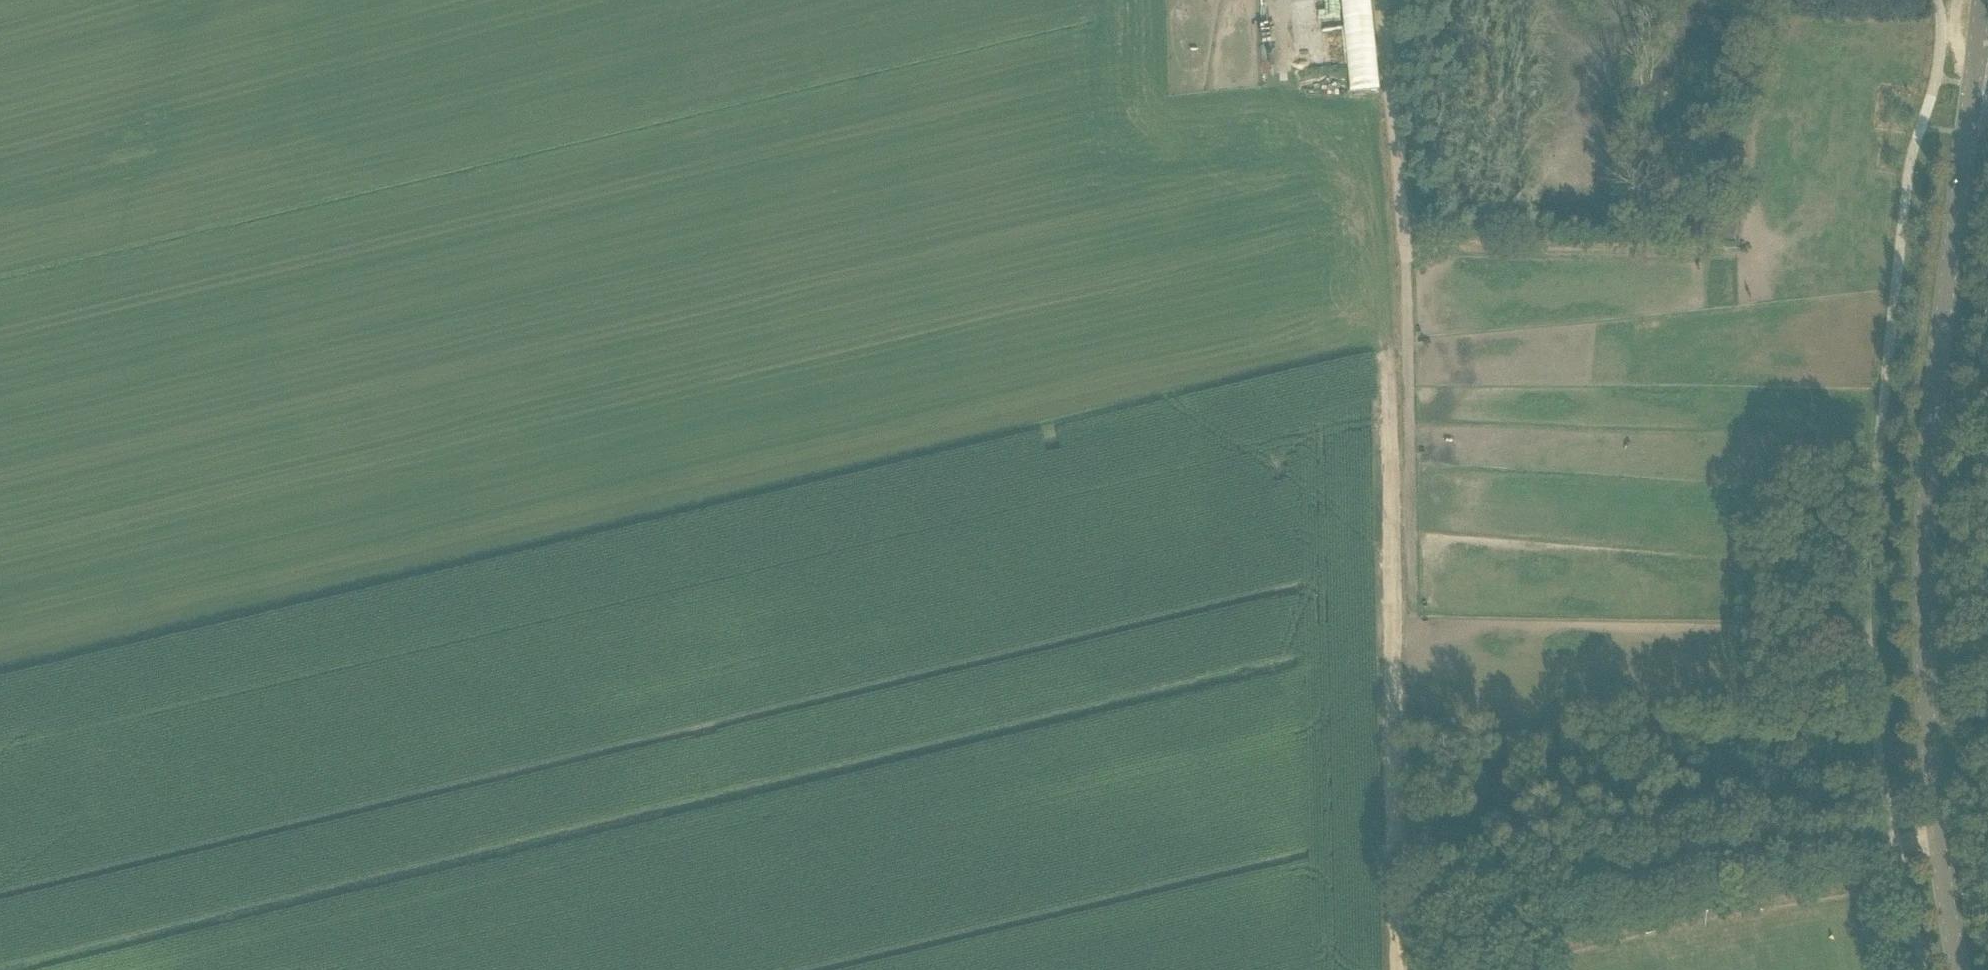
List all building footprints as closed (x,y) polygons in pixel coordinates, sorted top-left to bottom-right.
[(1370,0),(1340,0),(1345,91),(1376,89),(1370,0)]
